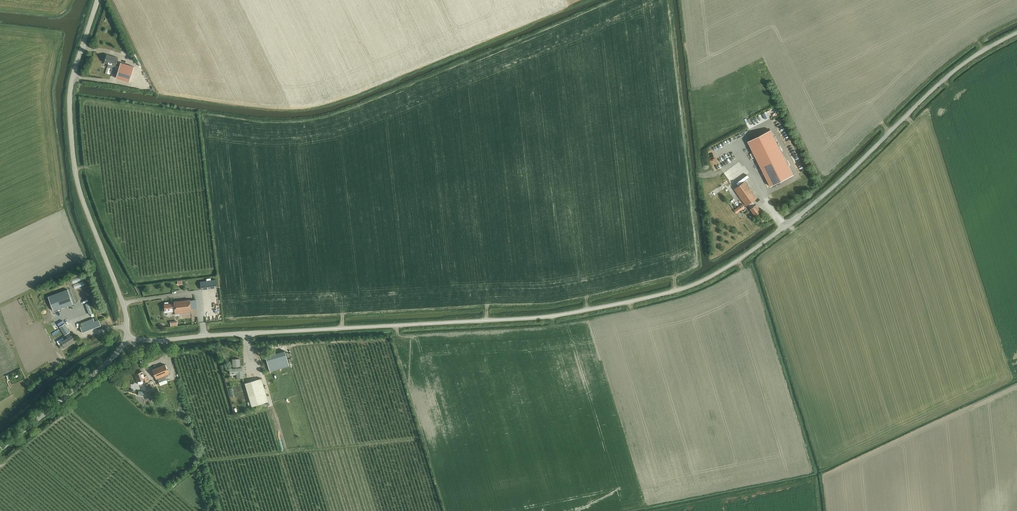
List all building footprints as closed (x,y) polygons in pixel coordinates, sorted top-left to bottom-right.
[(116,66),(118,58),(106,54),(104,62),(116,66)] [(132,67),(121,63),(118,70),(117,76),(116,78),(127,81),(132,67)] [(747,142),(769,187),(793,175),(770,130),(747,142)] [(744,167),(740,170),(739,169),(742,168),(738,163),(723,174),(730,184),(747,171),(744,167)] [(757,204),(756,205),(752,201),(757,198),(744,181),(734,189),(744,203),(734,211),(735,213),(748,204),(751,208),(750,209),(755,215),(761,211),(757,204)] [(66,281),(73,302),(83,299),(77,277),(66,281)] [(200,282),(201,290),(217,287),(216,280),(200,282)] [(73,303),(68,289),(48,296),(53,311),(73,303)] [(40,298),(28,303),(30,307),(38,305),(41,313),(45,311),(40,298)] [(165,304),(164,304),(165,312),(169,311),(169,310),(174,310),(175,314),(191,312),(191,308),(196,308),(195,299),(173,302),(174,303),(168,304),(168,302),(165,302),(165,304)] [(79,315),(80,318),(93,314),(89,301),(70,307),(73,317),(79,315)] [(82,333),(100,326),(98,320),(91,323),(90,320),(79,324),(82,333)] [(59,327),(64,336),(69,332),(64,324),(59,327)] [(63,337),(57,341),(59,345),(62,349),(65,347),(75,341),(72,336),(70,336),(69,334),(66,336),(67,338),(64,340),(63,337)] [(265,357),(269,371),(289,365),(285,351),(265,357)] [(233,368),(229,368),(229,373),(236,373),(236,378),(244,378),(243,367),(242,367),(240,368),(239,359),(232,359),(233,368)] [(164,365),(151,370),(155,379),(158,378),(160,385),(167,383),(165,376),(168,374),(164,365)] [(145,376),(143,376),(141,371),(134,374),(136,381),(141,380),(142,382),(147,380),(145,376)] [(245,383),(251,406),(264,402),(257,379),(245,383)]
